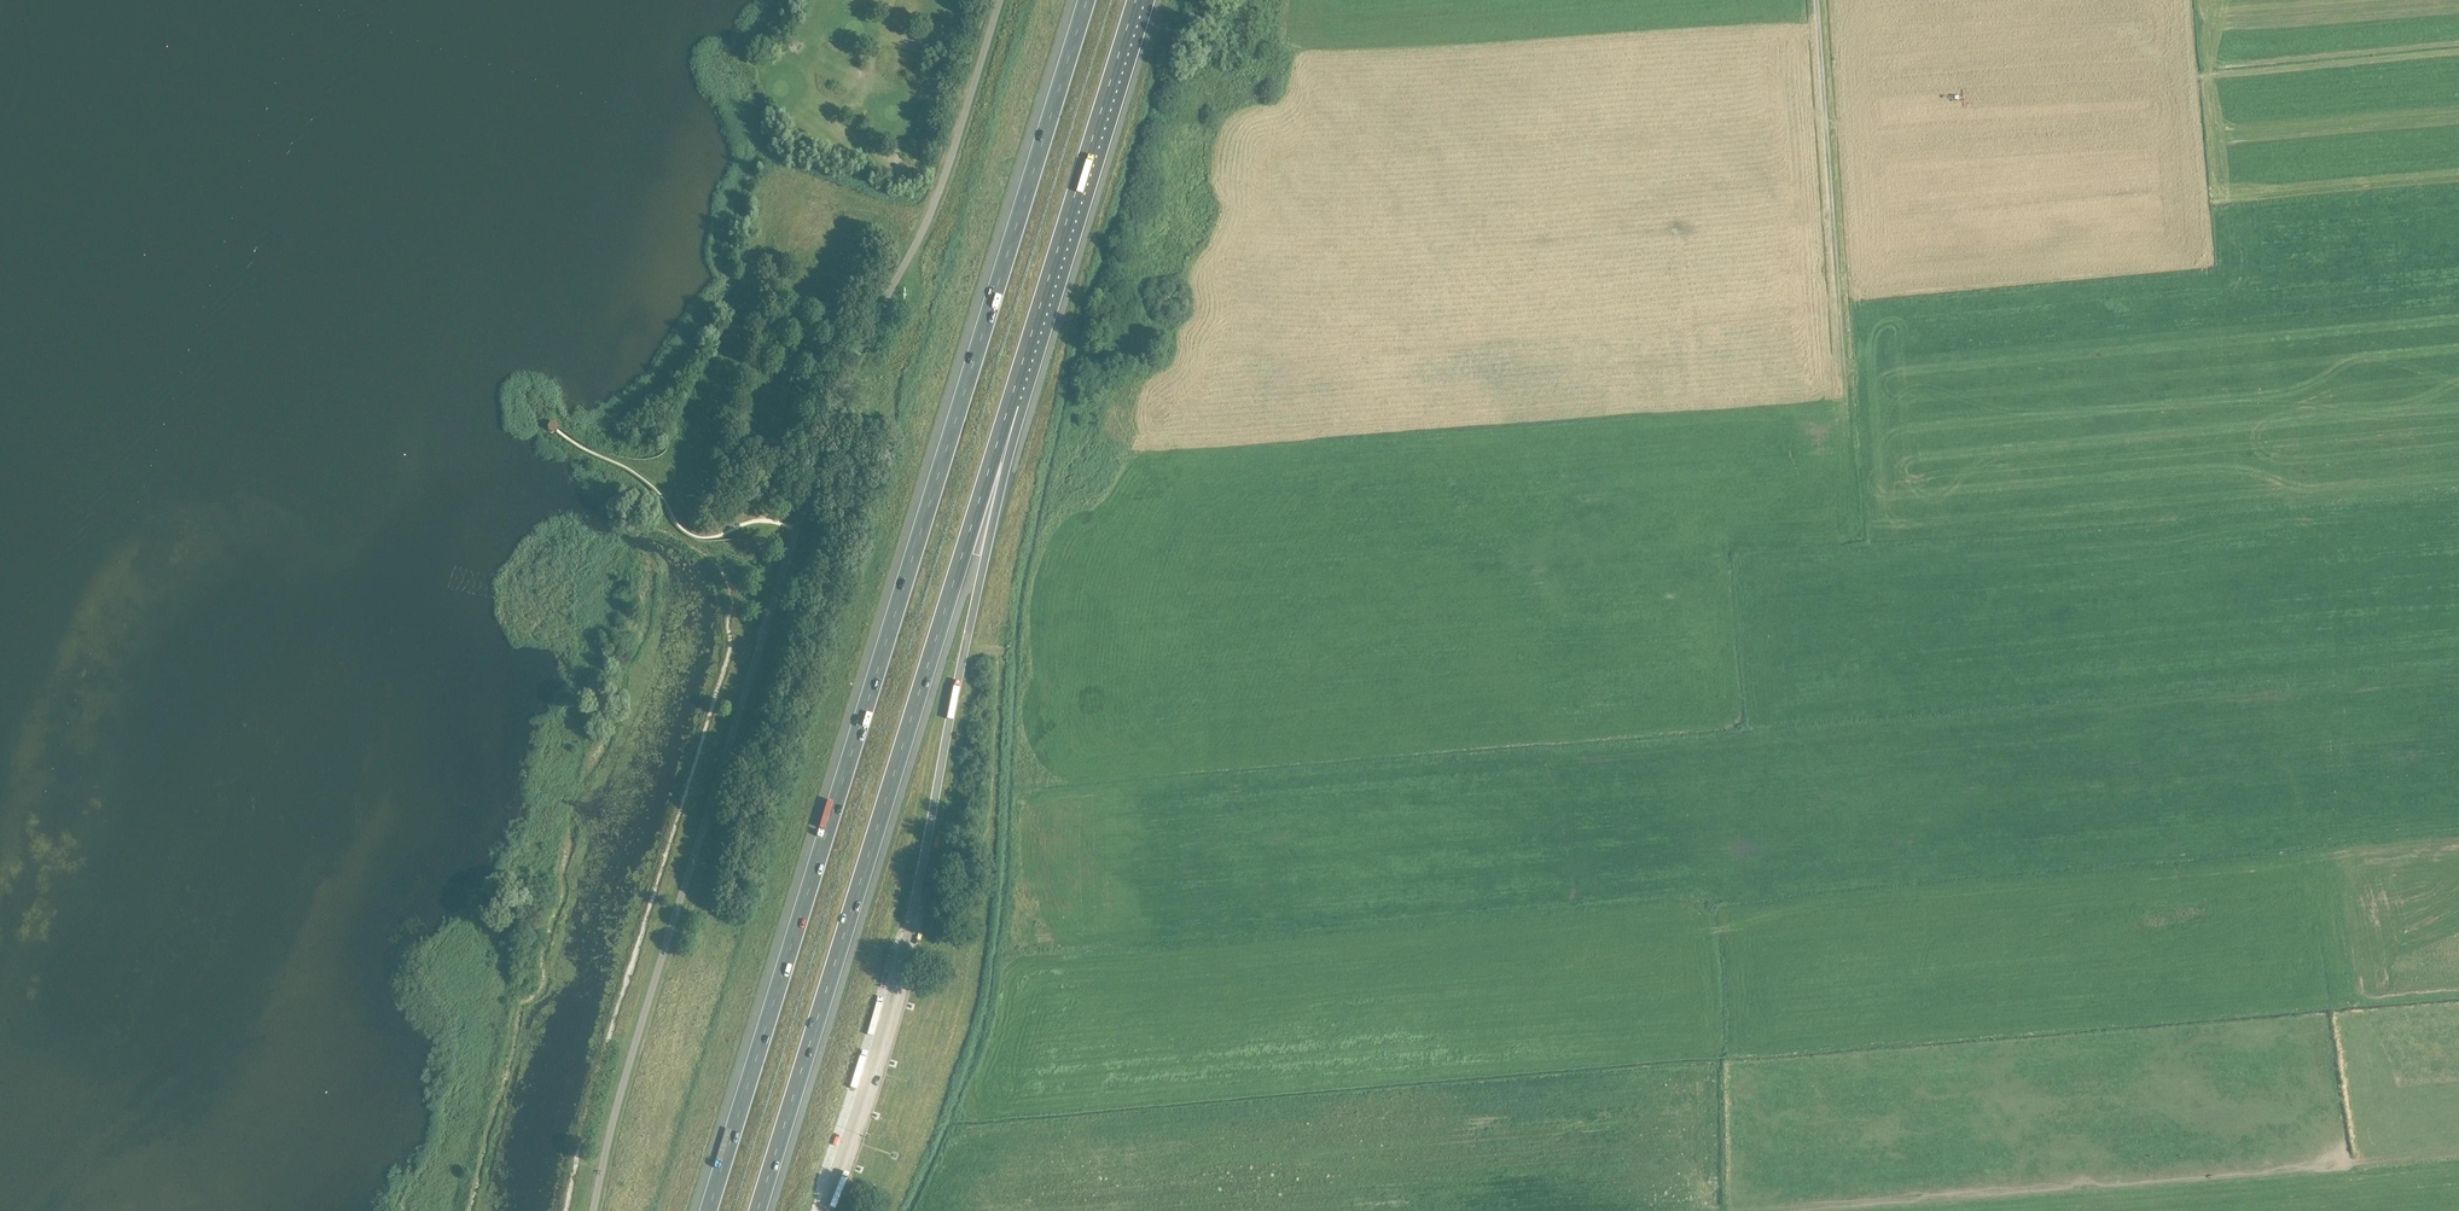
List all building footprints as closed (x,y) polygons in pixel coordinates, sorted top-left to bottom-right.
[(979,317),(981,309),(974,307),(972,315),(979,317)] [(884,950),(880,966),(889,968),(892,952),(884,950)]
